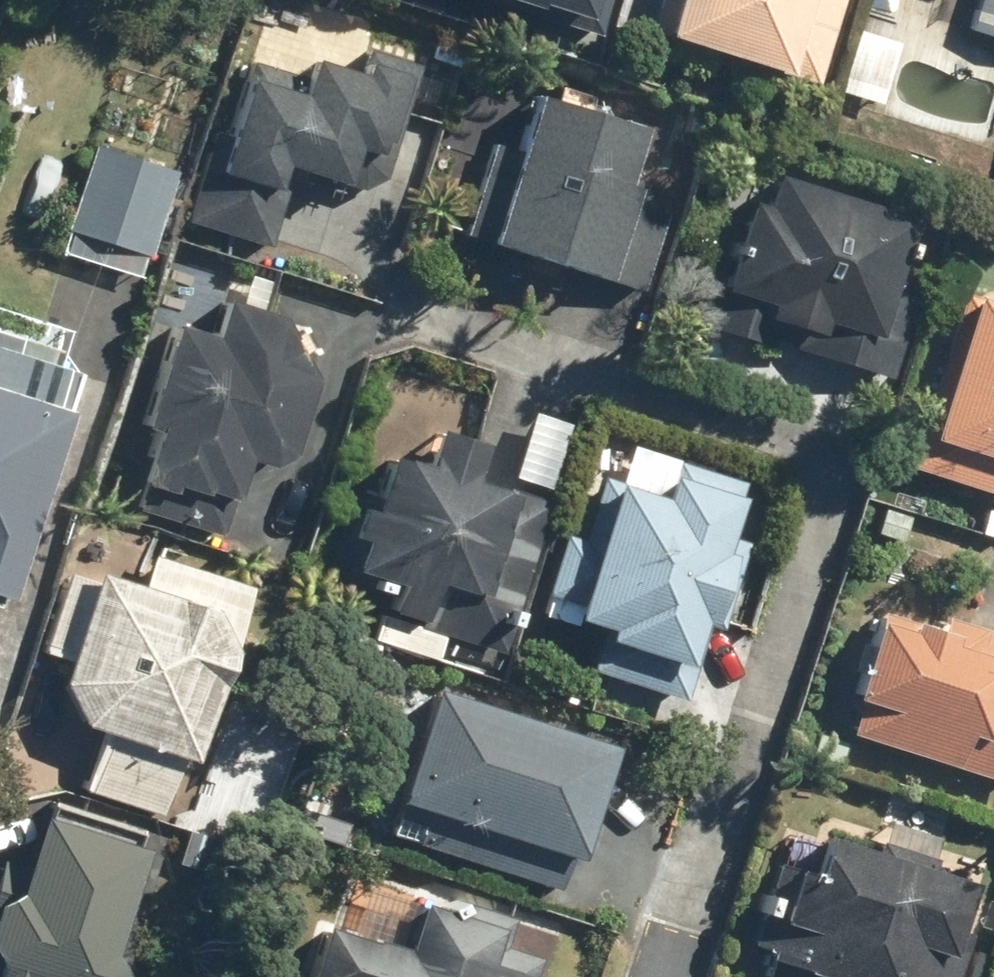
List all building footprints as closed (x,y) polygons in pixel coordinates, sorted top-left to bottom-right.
[(593,41),(606,0),(465,0),(593,41)] [(817,82),(841,0),(660,0),(650,33),(817,82)] [(993,38),(993,0),(971,0),(962,29),(993,38)] [(178,221),(260,246),(284,166),(344,184),(354,149),(382,157),(411,62),(359,47),(352,71),(309,58),(303,79),(245,61),(223,134),(206,128),(178,221)] [(456,232),(635,288),(659,211),(629,201),(633,189),(622,186),(640,127),(532,94),(514,151),(485,142),(456,232)] [(63,231),(143,256),(170,171),(90,146),(63,231)] [(706,325),(884,379),(911,291),(892,285),(912,217),(770,174),(761,205),(744,200),(706,325)] [(993,495),(993,305),(957,293),(902,466),(993,495)] [(233,498),(244,460),(265,466),(286,456),(310,376),(276,316),(221,299),(210,334),(170,322),(139,423),(152,427),(137,475),(200,495),(202,488),(233,498)] [(12,602),(70,408),(0,387),(0,598),(12,602)] [(381,611),(499,647),(544,499),(470,477),(480,442),(436,428),(424,465),(384,453),(349,567),(390,580),(381,611)] [(570,619),(605,629),(602,639),(689,665),(701,624),(716,628),(743,538),(730,535),(745,482),(673,461),(662,496),(595,476),(576,539),(557,533),(539,593),(574,604),(570,619)] [(85,792),(170,820),(247,586),(149,554),(139,584),(101,572),(98,583),(67,573),(42,650),(72,660),(64,683),(86,726),(104,732),(85,792)] [(993,777),(993,632),(939,617),(935,628),(875,611),(840,733),(993,777)] [(394,800),(577,857),(613,744),(429,687),(394,800)] [(133,973),(122,953),(154,852),(48,820),(25,893),(4,904),(0,915),(0,961),(0,962),(0,976),(131,976),(133,973)] [(827,976),(953,976),(969,923),(958,919),(970,881),(824,837),(813,873),(773,861),(745,952),(827,976)] [(537,954),(502,943),(511,916),(459,900),(446,911),(417,902),(402,947),(317,920),(299,976),(529,976),(537,954)]
